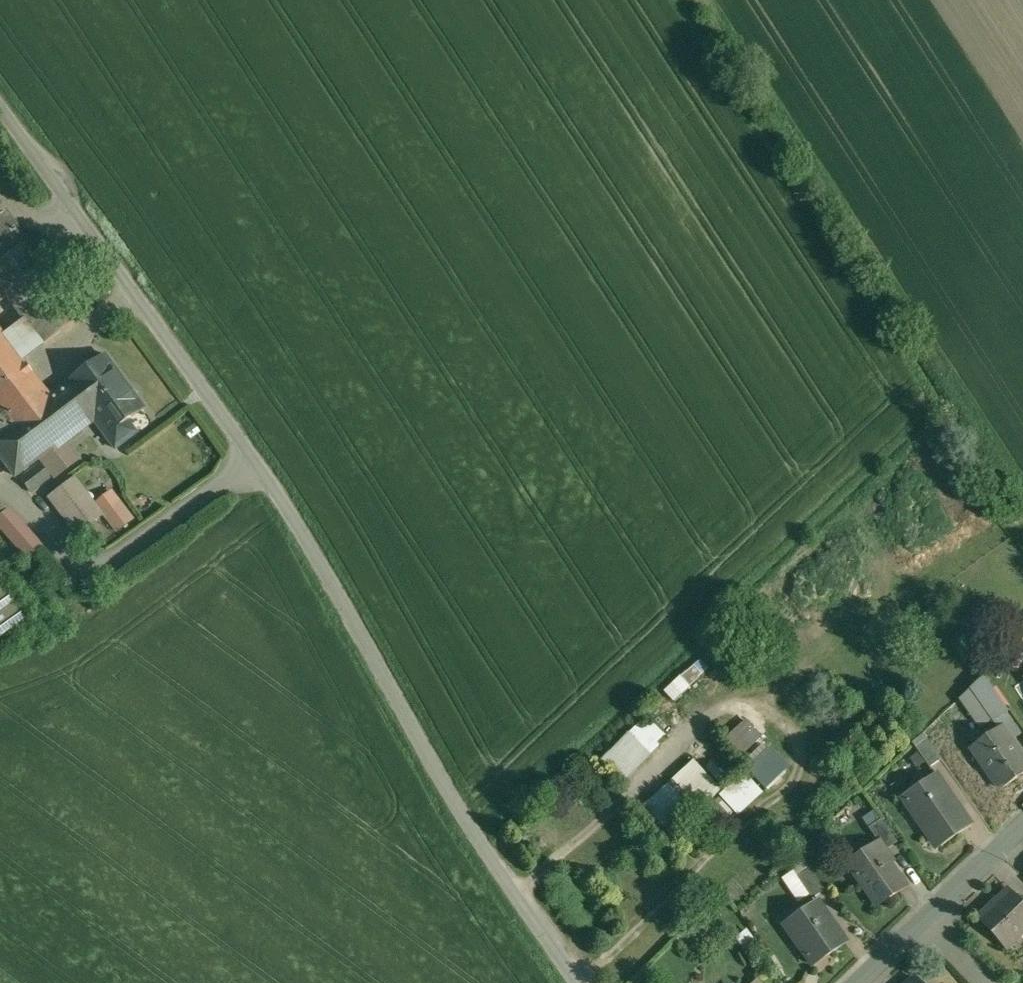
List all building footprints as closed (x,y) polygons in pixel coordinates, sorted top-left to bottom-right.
[(29,241),(0,202),(0,263),(29,241)] [(29,241),(0,263),(0,286),(8,296),(44,345),(84,315),(29,241)] [(0,330),(0,456),(16,477),(39,459),(43,464),(51,475),(54,479),(68,468),(57,453),(84,433),(80,428),(96,417),(69,382),(50,396),(0,330)] [(144,409),(105,355),(69,382),(96,417),(108,434),(106,435),(116,449),(137,433),(128,420),(144,409)] [(43,464),(23,480),(31,491),(51,475),(43,464)] [(102,515),(75,480),(51,498),(78,533),(102,515)] [(9,509),(6,511),(0,516),(0,525),(30,559),(43,547),(9,509)] [(0,585),(0,638),(25,619),(0,585)] [(703,656),(670,690),(680,700),(713,666),(703,656)] [(1010,712),(984,675),(972,686),(996,721),(1010,712)] [(670,738),(649,716),(611,755),(633,776),(670,738)] [(751,716),(733,733),(750,752),(768,734),(751,716)] [(1001,728),(974,747),(985,763),(988,761),(1004,784),(1000,786),(1001,789),(1022,774),(1022,761),(1001,728)] [(928,739),(916,747),(930,767),(942,759),(928,739)] [(773,787),(796,764),(776,744),(753,768),(773,787)] [(699,756),(650,803),(678,833),(727,786),(699,756)] [(724,794),(744,814),(769,789),(750,769),(724,794)] [(937,774),(903,798),(921,823),(925,820),(942,845),(972,824),(937,774)] [(898,842),(882,819),(870,827),(879,841),(880,841),(887,850),(898,842)] [(879,841),(847,863),(878,906),(907,887),(891,864),(895,862),(887,850),(880,841),(879,841)] [(810,868),(798,877),(813,898),(825,890),(810,868)] [(1009,889),(979,918),(1008,948),(1022,934),(1022,904),(1009,889)] [(818,900),(785,924),(814,965),(816,964),(812,959),(825,951),(828,956),(847,942),(818,900)]
